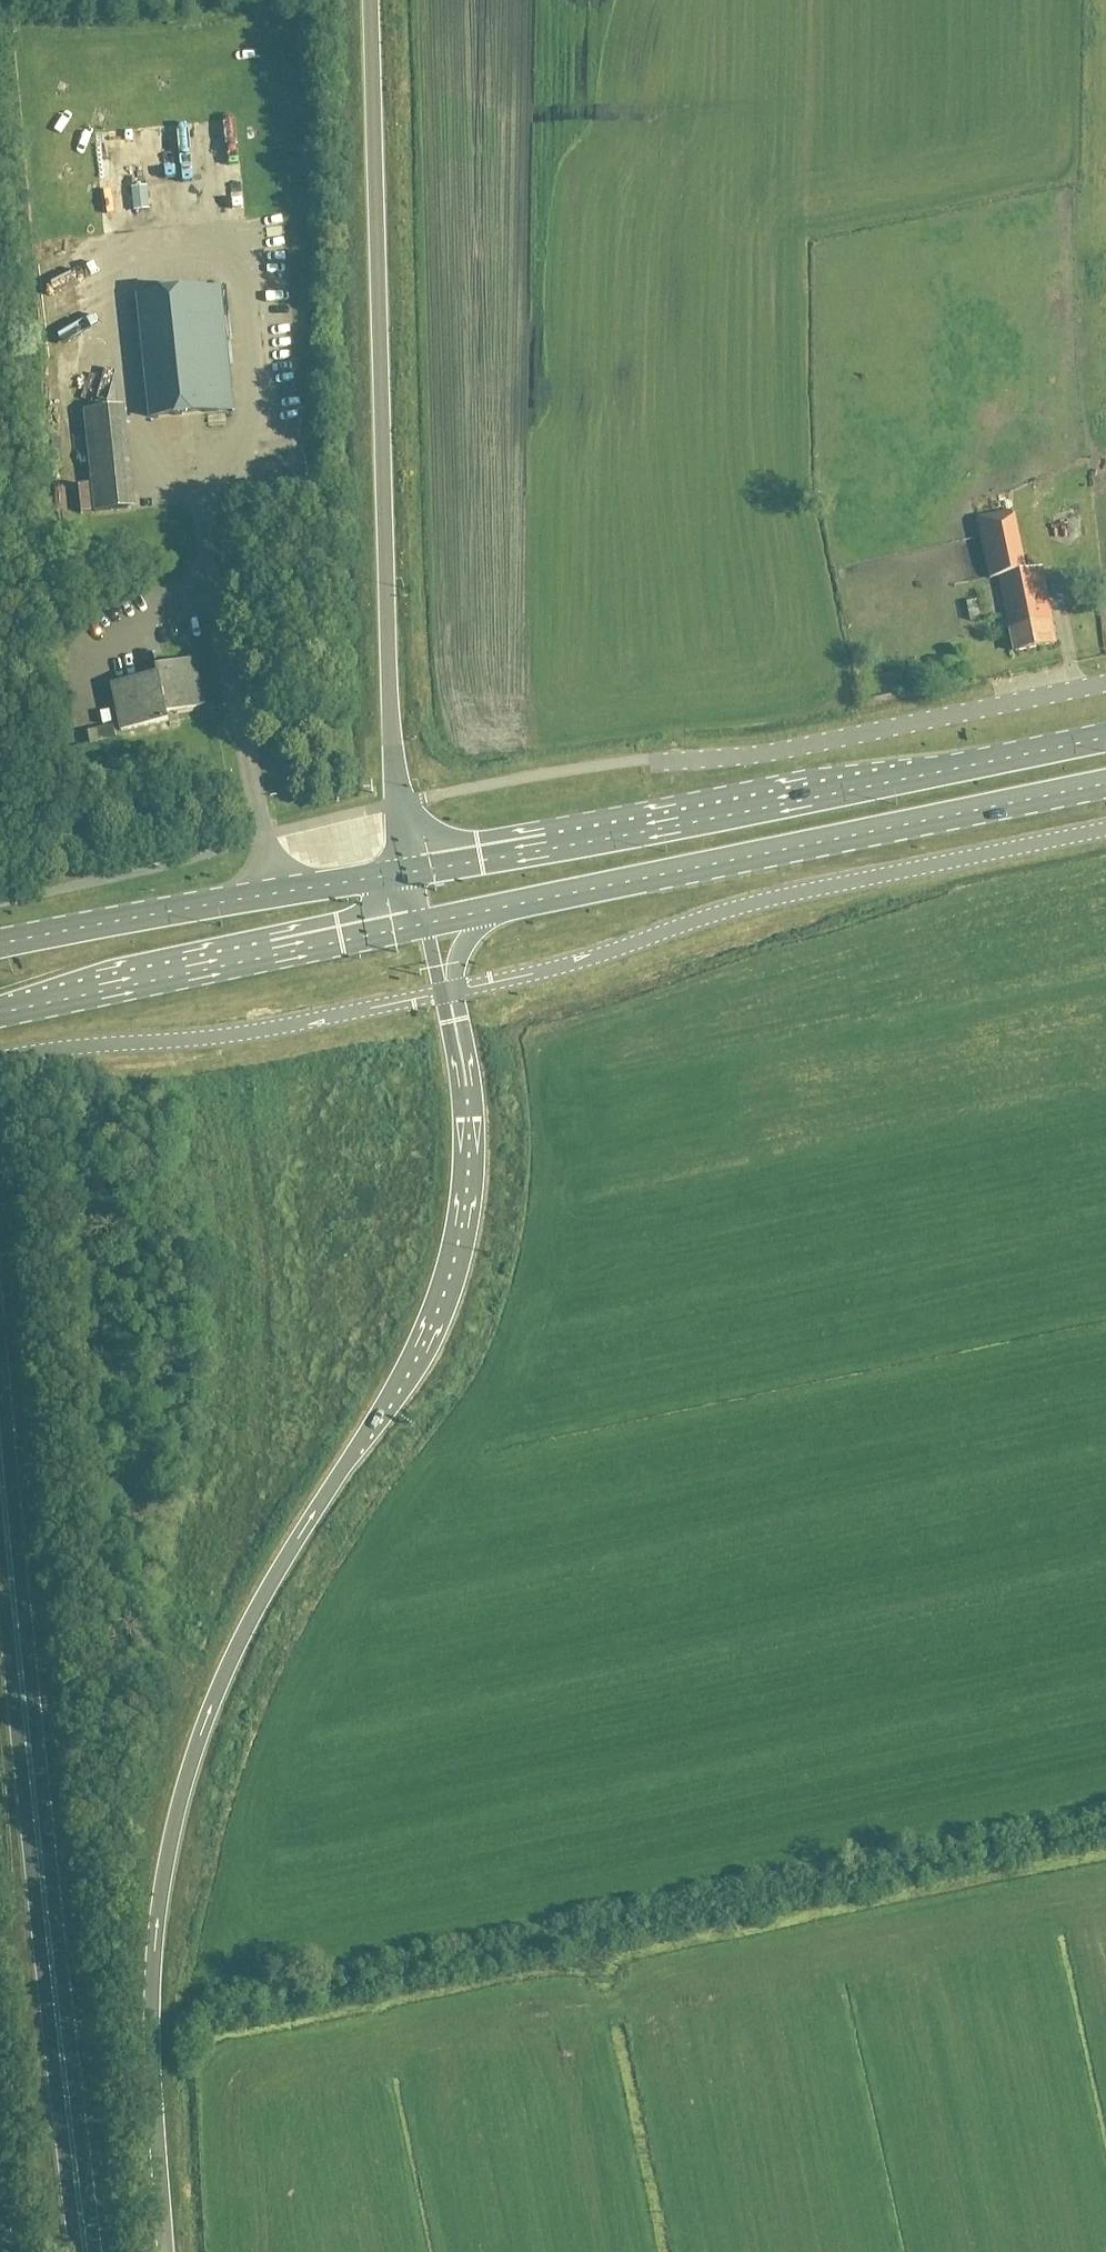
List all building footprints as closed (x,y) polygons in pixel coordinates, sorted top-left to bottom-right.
[(167,64),(144,68),(146,78),(168,74),(167,64)] [(140,192),(141,217),(158,216),(157,191),(140,192)] [(207,291),(140,297),(152,418),(220,411),(207,291)] [(97,338),(73,342),(83,413),(95,411),(109,508),(140,504),(125,404),(106,407),(97,338)] [(1023,573),(1011,511),(976,519),(989,580),(998,578),(1009,633),(1010,633),(1014,653),(1054,645),(1050,625),(1052,625),(1041,569),(1023,573)] [(158,676),(135,681),(111,686),(121,733),(168,723),(166,713),(172,712),(173,713),(199,708),(189,661),(163,666),(165,676),(159,677),(158,676)] [(96,739),(98,749),(119,745),(117,735),(96,739)]
